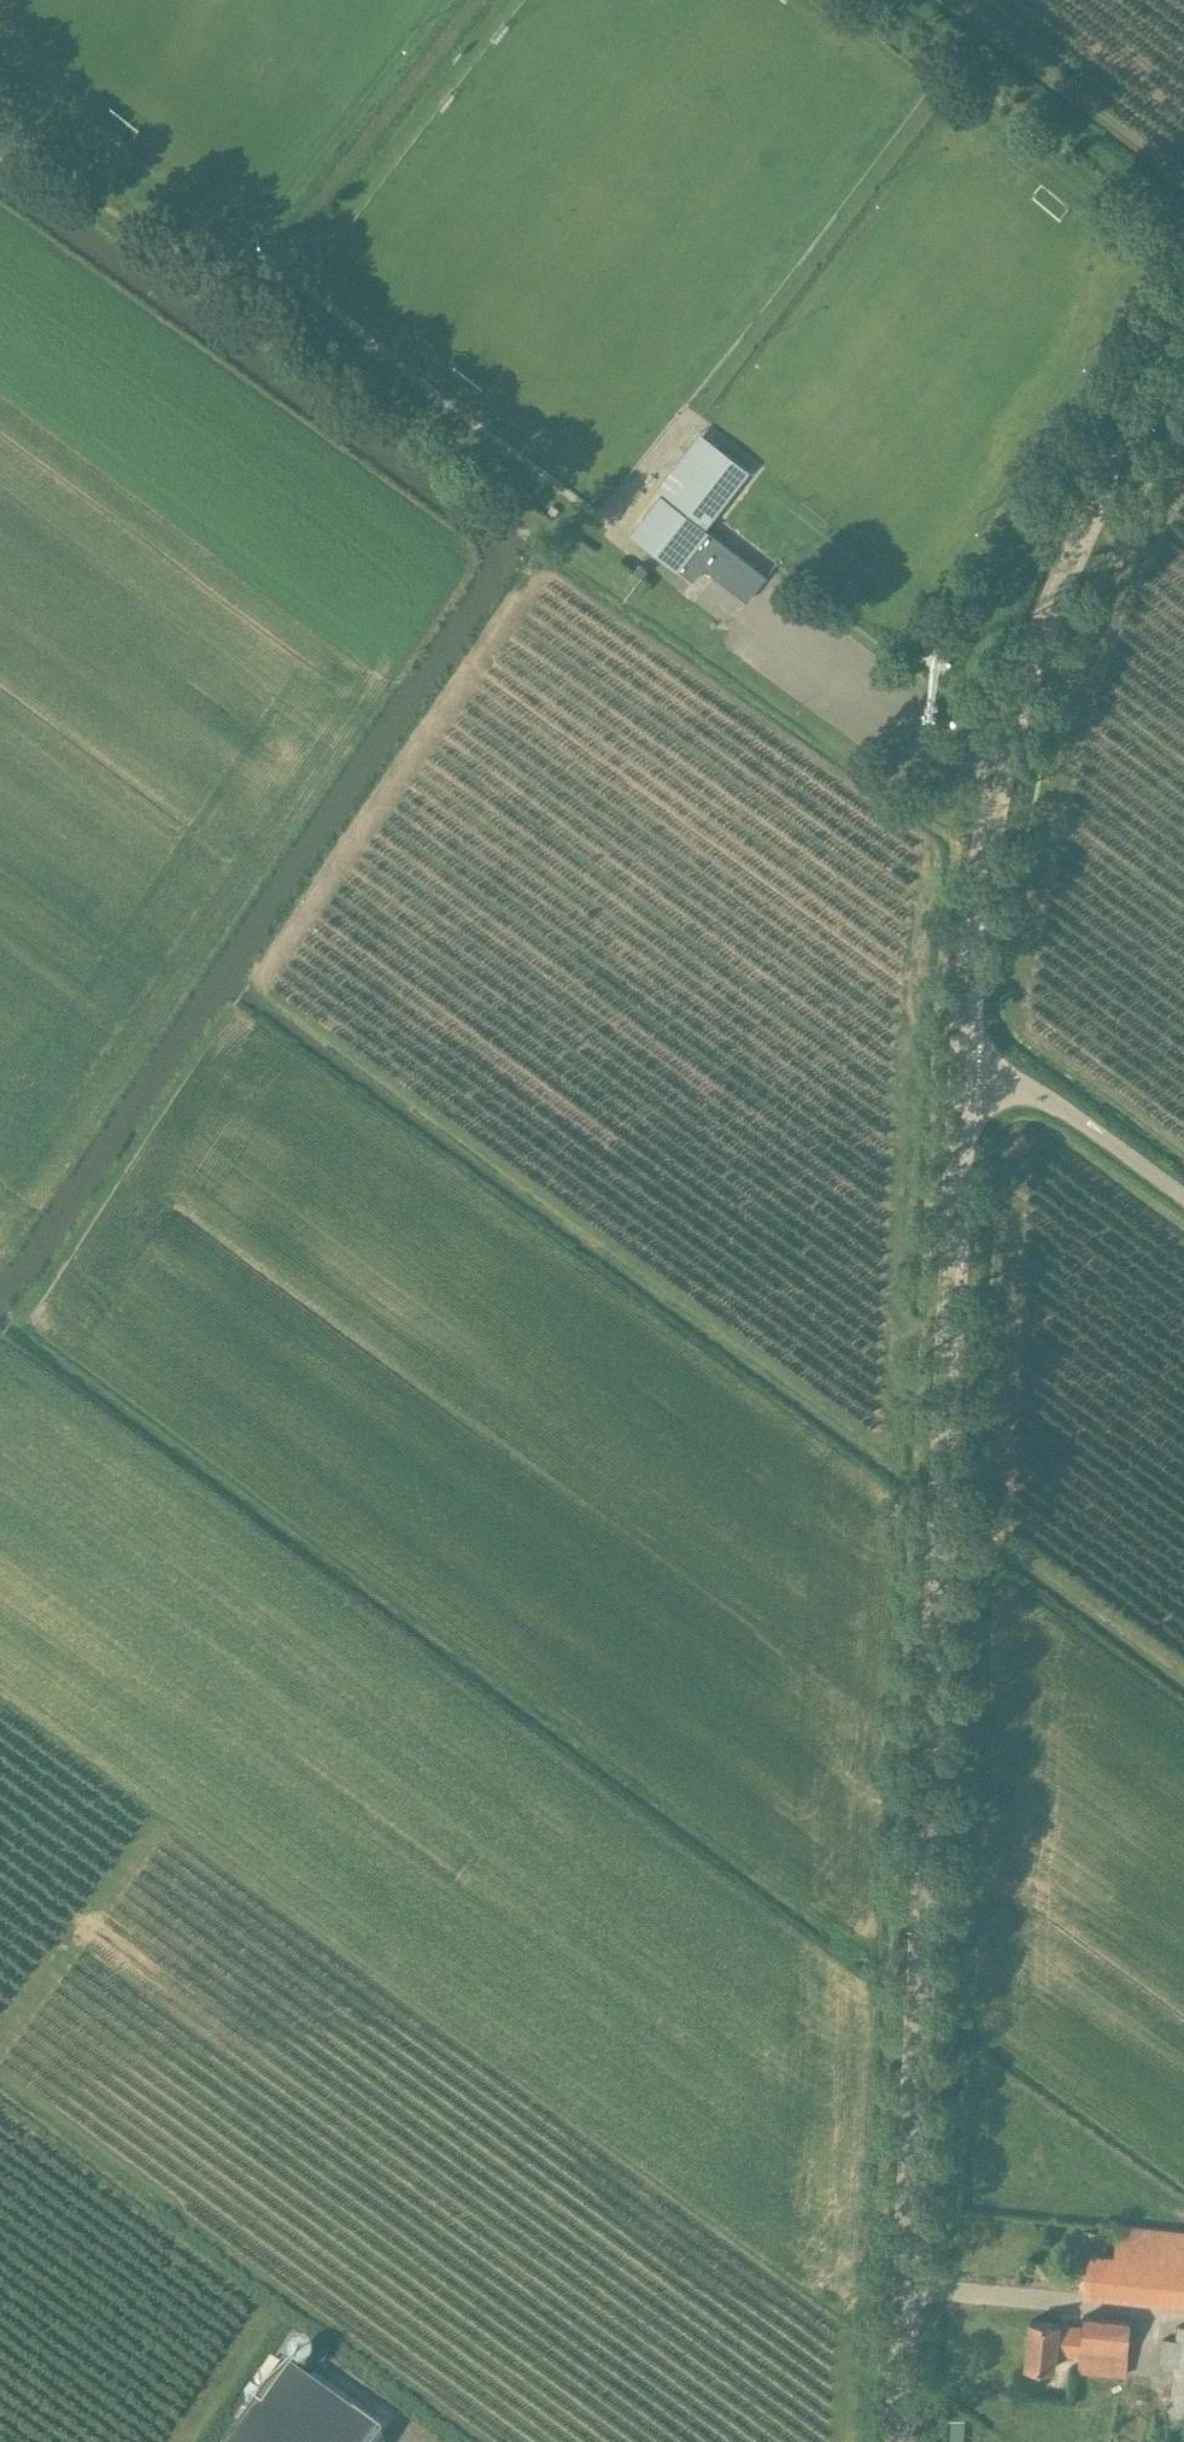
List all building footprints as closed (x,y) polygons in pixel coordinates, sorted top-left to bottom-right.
[(751,469),(715,440),(670,497),(663,492),(632,531),(691,577),(701,564),(747,600),(768,574),(706,526),(751,469)] [(647,569),(641,564),(639,562),(634,568),(643,575),(647,569)] [(1058,2352),(1080,2354),(1079,2371),(1127,2376),(1133,2320),(1085,2315),(1084,2324),(1031,2319),(1027,2365),(1057,2368),(1058,2352)] [(1178,2325),(1176,2339),(1163,2337),(1161,2363),(1165,2363),(1164,2369),(1174,2370),(1170,2413),(1171,2413),(1168,2441),(1183,2441),(1183,2325),(1178,2325)] [(299,2376),(301,2376),(304,2376),(306,2375),(308,2374),(310,2373),(311,2371),(312,2369),(313,2367),(314,2364),(314,2362),(313,2360),(312,2358),(311,2356),(310,2354),(308,2353),(306,2352),(304,2351),(301,2351),(299,2351),(297,2352),(294,2353),(293,2355),(291,2356),(290,2359),(289,2361),(289,2363),(289,2366),(290,2368),(291,2370),(293,2372),(294,2374),(297,2375),(299,2376)] [(271,2362),(255,2384),(269,2394),(236,2441),(383,2441),(384,2441),(285,2372),(271,2362)] [(951,2441),(966,2441),(966,2425),(952,2425),(951,2441)]
